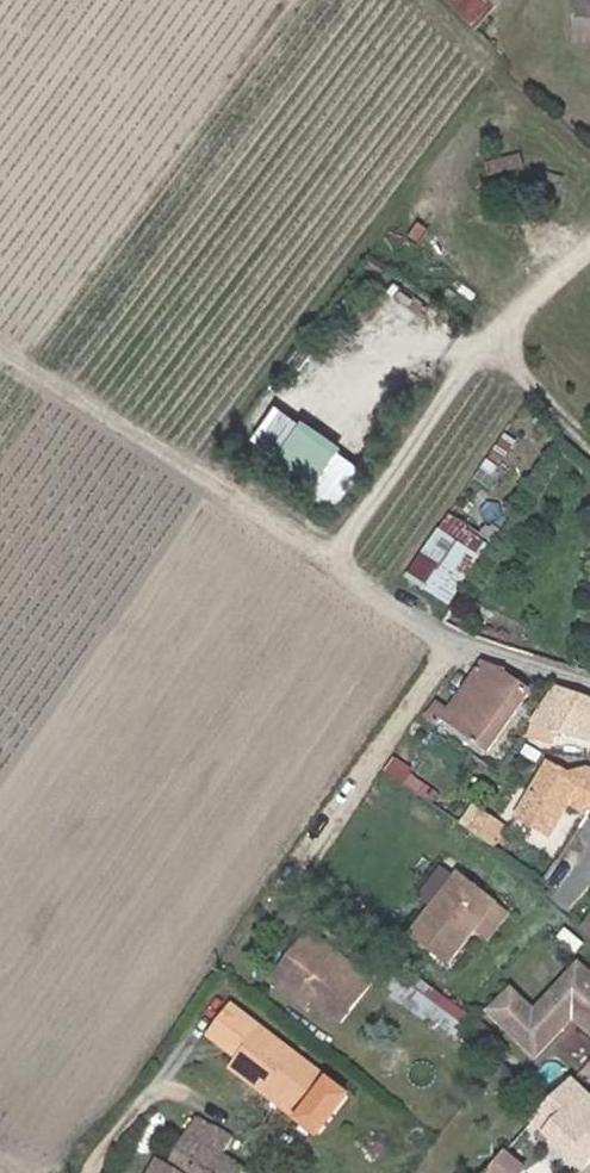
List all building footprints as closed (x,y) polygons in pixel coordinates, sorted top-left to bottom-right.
[(499,0),(450,0),(480,24),(499,0)] [(574,36),(589,38),(589,0),(576,0),(574,36)] [(323,479),(315,491),(339,506),(368,459),(275,402),(255,436),(323,479)] [(420,568),(441,582),(473,537),(451,522),(420,568)] [(473,537),(441,582),(458,594),(490,548),(473,537)] [(479,748),(521,688),(498,673),(501,669),(480,662),(445,711),(436,705),(426,720),(435,726),(439,720),(479,748)] [(561,683),(538,717),(539,717),(560,726),(589,739),(589,737),(589,696),(568,685),(561,683)] [(560,726),(539,717),(533,728),(553,738),(560,726)] [(585,766),(578,778),(547,759),(517,811),(547,829),(568,795),(589,809),(589,769),(585,766)] [(444,952),(492,890),(454,861),(406,923),(444,952)] [(580,921),(589,928),(589,907),(580,921)] [(374,975),(309,929),(297,946),(304,952),(281,983),(308,1003),(313,995),(344,1016),(374,975)] [(304,952),(297,946),(274,978),(281,983),(304,952)] [(574,949),(530,997),(508,1021),(531,1041),(562,1006),(556,1000),(561,994),(589,1021),(589,964),(574,949)] [(508,1021),(530,997),(519,987),(497,1011),(508,1021)] [(353,1092),(232,1006),(211,1036),(242,1057),(235,1067),(269,1091),(273,1084),(311,1111),(306,1118),(325,1131),(353,1092)] [(582,1054),(589,1062),(589,1046),(582,1054)] [(574,1078),(536,1115),(584,1164),(589,1158),(589,1094),(574,1078)] [(311,1111),(273,1084),(269,1091),(306,1118),(311,1111)] [(198,1115),(171,1160),(163,1156),(153,1172),(264,1172),(228,1152),(236,1138),(198,1115)] [(501,1149),(482,1172),(517,1172),(522,1166),(501,1149)]
